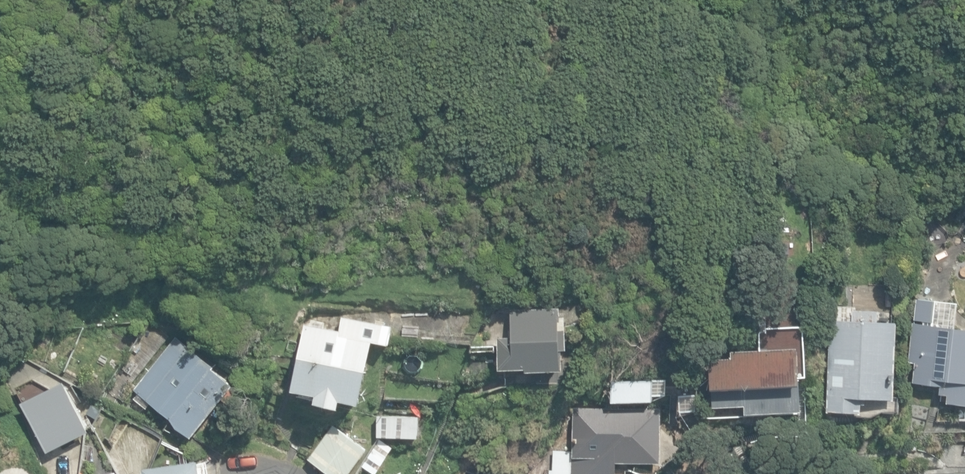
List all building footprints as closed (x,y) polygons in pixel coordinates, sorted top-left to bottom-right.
[(964,404),(964,329),(955,328),(959,303),(917,297),(914,320),(932,322),(932,325),(913,323),(908,361),(914,362),(911,383),(940,387),(939,394),(948,395),(947,402),(964,404)] [(525,368),(525,371),(562,369),(561,349),(566,349),(564,314),(559,315),(559,306),(509,309),(511,335),(497,336),(499,369),(525,368)] [(826,411),(861,413),(861,403),(866,404),(866,398),(894,400),(897,322),(878,321),(879,311),(844,310),(844,320),(830,319),(826,411)] [(316,403),(341,408),(342,400),(362,404),(373,342),(390,345),(393,326),(343,317),(340,330),(324,327),(324,323),(312,321),(311,325),(305,324),(292,392),(302,394),(306,396),(309,397),(313,397),(316,396),(317,396),(316,403)] [(802,323),(759,326),(761,348),(732,350),(733,357),(709,359),(714,408),(745,406),(745,415),(803,410),(799,363),(806,363),(802,323)] [(177,429),(191,437),(234,386),(213,369),(215,367),(176,336),(135,391),(169,416),(177,429)] [(113,393),(125,401),(138,382),(126,374),(113,393)] [(622,400),(653,400),(652,377),(621,378),(622,400)] [(52,388),(34,380),(17,387),(48,451),(90,432),(66,381),(52,388)] [(633,473),(616,470),(617,462),(660,463),(661,408),(574,406),(573,452),(554,452),(554,471),(550,471),(550,473),(633,473)] [(377,435),(418,436),(419,415),(377,414),(377,435)] [(330,473),(351,473),(368,450),(333,424),(308,459),(330,473)] [(144,473),(203,473),(200,458),(143,468),(144,473)]
